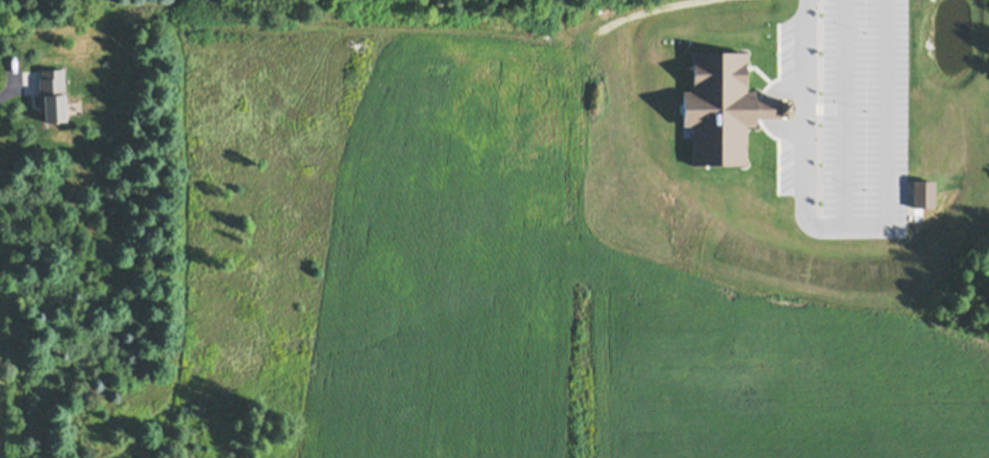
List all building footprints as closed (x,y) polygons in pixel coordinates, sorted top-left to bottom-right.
[(65,69),(66,102),(68,102),(68,109),(67,109),(67,122),(45,123),(45,112),(40,112),(39,78),(42,78),(41,70),(65,69)]
